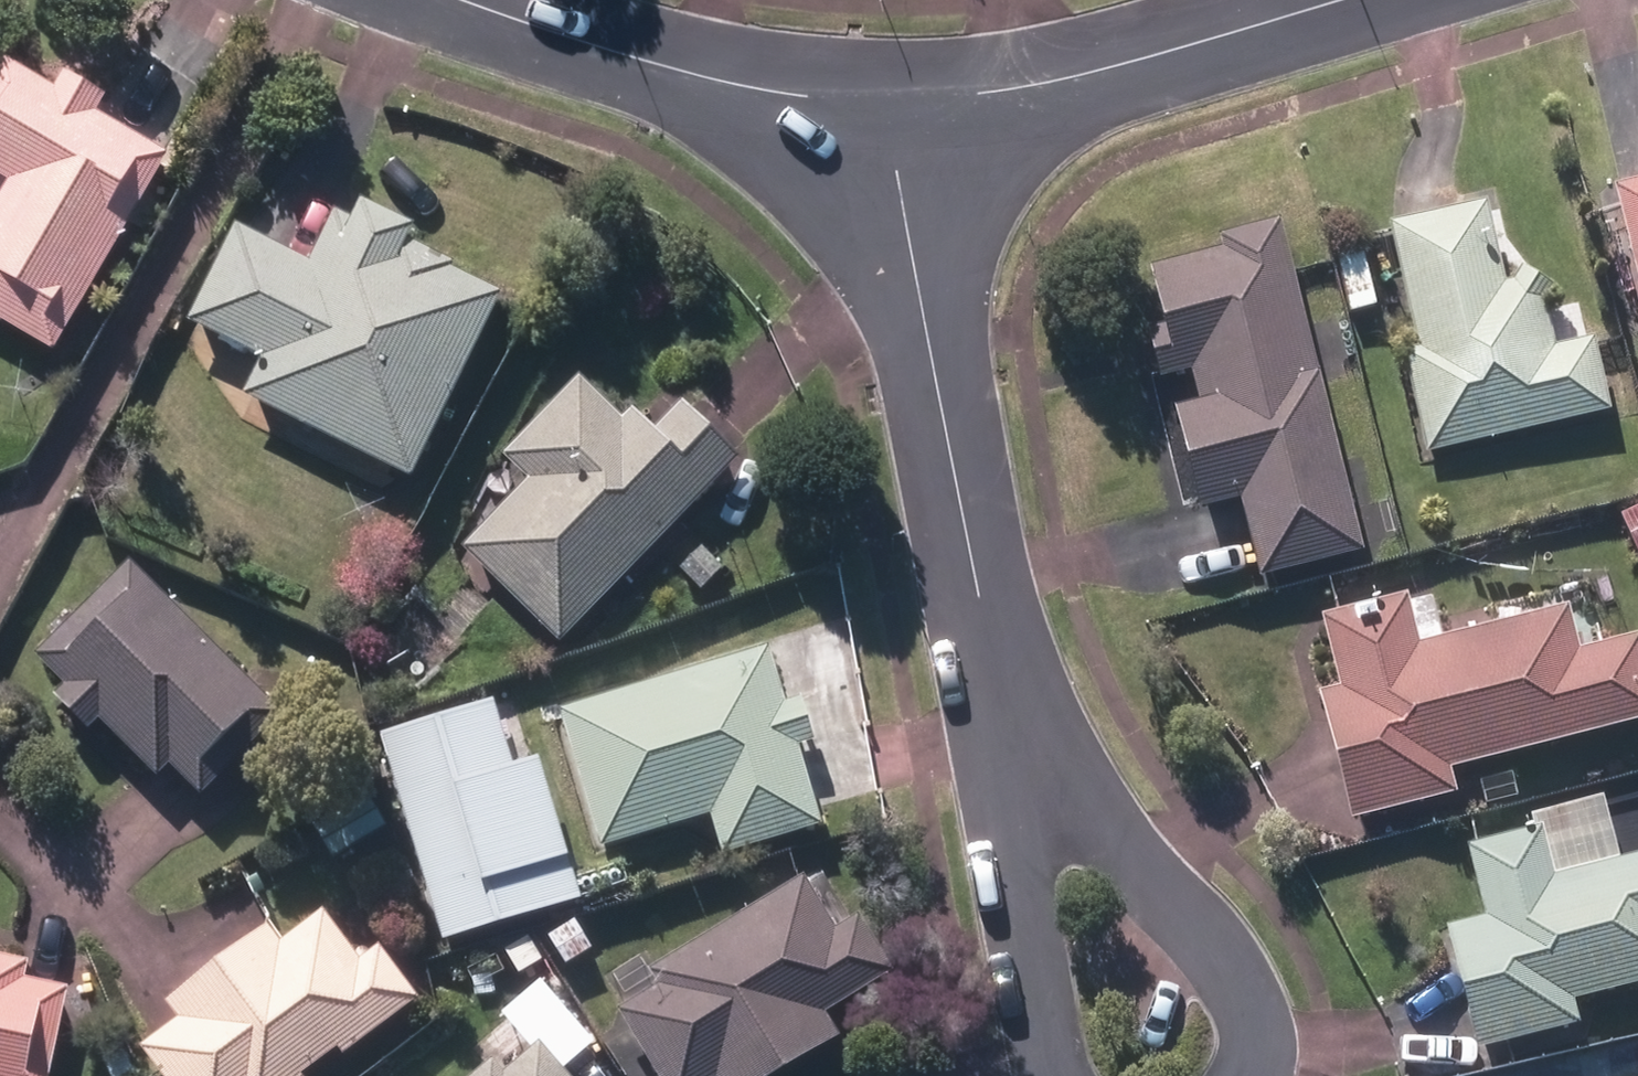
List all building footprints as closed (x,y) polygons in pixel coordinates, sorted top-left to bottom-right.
[(53,358),(166,162),(95,120),(104,104),(63,80),(53,95),(1,65),(0,67),(0,181),(11,187),(0,206),(0,327),(53,358)] [(1615,193),(1637,286),(1637,187),(1615,193)] [(1404,359),(1428,461),(1612,418),(1595,343),(1555,352),(1546,306),(1554,292),(1523,273),(1515,286),(1507,288),(1488,206),(1390,229),(1419,356),(1404,359)] [(244,405),(408,486),(500,302),(449,276),(451,272),(412,253),(403,267),(397,264),(412,235),(358,208),(349,227),(335,221),(310,269),(237,234),(188,329),(264,366),(244,405)] [(1243,502),(1264,582),(1362,558),(1279,228),(1221,242),(1225,258),(1151,277),(1176,374),(1197,367),(1207,410),(1175,418),(1200,513),(1243,502)] [(512,304),(526,312),(534,297),(520,289),(512,304)] [(1320,329),(1329,371),(1354,366),(1344,323),(1320,329)] [(428,514),(558,644),(684,517),(727,559),(779,506),(683,409),(655,438),(633,417),(622,428),(580,386),(504,463),(491,452),(428,514)] [(1367,514),(1373,546),(1398,541),(1391,509),(1367,514)] [(1637,555),(1637,515),(1622,523),(1637,555)] [(682,576),(700,596),(721,575),(702,555),(682,576)] [(169,770),(200,800),(282,719),(131,569),(37,663),(65,691),(52,704),(85,736),(99,721),(159,780),(169,770)] [(1349,827),(1457,800),(1451,775),(1637,729),(1637,642),(1580,656),(1569,612),(1421,649),(1408,600),(1320,621),(1338,695),(1317,699),(1349,827)] [(712,820),(724,859),(819,831),(797,754),(813,748),(800,705),(783,710),(767,657),(562,718),(602,852),(712,820)] [(315,833),(332,861),(387,829),(371,801),(315,833)] [(1478,1056),(1581,1030),(1575,1009),(1637,992),(1637,862),(1587,875),(1580,847),(1548,855),(1542,832),(1467,852),(1485,924),(1446,933),(1478,1056)] [(654,1075),(785,1075),(836,1044),(822,1021),(891,979),(857,925),(836,938),(801,883),(650,977),(660,994),(619,1019),(654,1075)] [(160,1075),(307,1075),(338,1053),(343,1060),(416,1004),(379,955),(360,969),(322,919),(280,950),(268,933),(167,1010),(179,1026),(143,1053),(160,1075)] [(548,943),(566,971),(591,955),(573,927),(548,943)] [(554,971),(534,939),(513,952),(533,985),(554,971)] [(68,995),(24,986),(27,968),(0,963),(0,1075),(50,1075),(68,995)] [(540,1050),(510,1075),(562,1075),(540,1050)] [(108,1075),(131,1075),(120,1052),(101,1061),(108,1075)] [(490,1067),(480,1075),(497,1075),(490,1067)]
